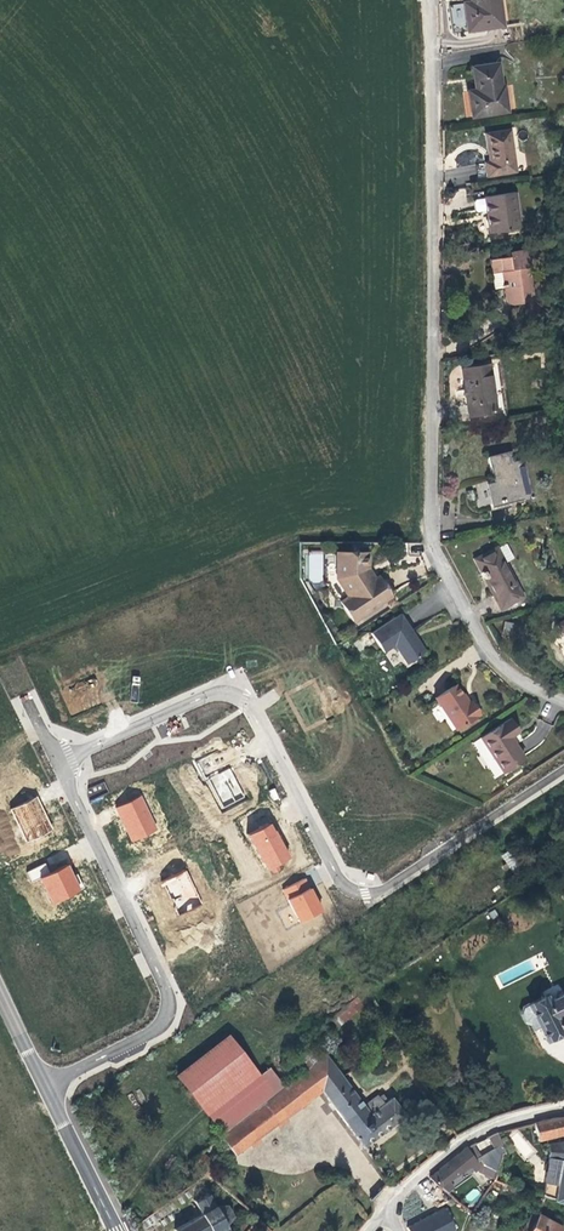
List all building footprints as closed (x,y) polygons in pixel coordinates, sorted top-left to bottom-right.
[(499,0),(471,0),(471,2),(472,6),(464,7),(467,31),(503,26),(499,0)] [(508,112),(504,86),(501,86),(498,64),(472,68),(476,90),(476,91),(477,91),(478,99),(470,101),(472,117),(508,112)] [(478,99),(477,91),(476,91),(476,90),(468,91),(470,101),(478,99)] [(516,173),(510,130),(485,134),(489,162),(485,162),(487,176),(516,173)] [(521,229),(515,192),(484,197),(485,199),(486,210),(490,233),(521,229)] [(486,210),(485,199),(474,200),(475,212),(486,210)] [(534,301),(529,267),(530,267),(527,249),(513,252),(514,256),(508,257),(490,259),(494,289),(504,287),(506,299),(507,302),(510,304),(512,304),(517,304),(523,303),(523,302),(534,301)] [(496,411),(489,365),(462,369),(465,389),(462,390),(463,396),(466,395),(469,416),(496,411)] [(534,498),(525,459),(515,462),(516,468),(514,468),(513,462),(510,452),(487,457),(494,484),(488,485),(493,504),(512,500),(524,497),(524,500),(534,498)] [(490,511),(513,505),(512,500),(493,504),(489,506),(490,511)] [(522,596),(504,563),(514,558),(506,544),(496,548),(476,559),(475,557),(473,558),(485,581),(486,580),(501,607),(522,596)] [(324,582),(323,551),(308,551),(309,582),(324,582)] [(391,596),(378,576),(374,578),(372,580),(368,574),(368,568),(367,552),(336,552),(335,578),(347,596),(340,601),(353,621),(391,596)] [(395,592),(389,583),(383,574),(381,573),(378,576),(391,596),(395,594),(395,592)] [(415,640),(411,634),(413,633),(401,614),(371,633),(384,652),(394,645),(407,664),(426,651),(417,638),(415,640)] [(510,635),(512,622),(505,621),(503,634),(510,635)] [(132,677),(130,700),(137,701),(139,678),(132,677)] [(479,714),(471,701),(469,702),(468,703),(462,695),(456,685),(447,690),(447,694),(437,701),(456,729),(479,714)] [(524,758),(512,740),(511,741),(509,737),(510,737),(518,732),(510,719),(480,738),(503,772),(524,758)] [(222,747),(192,761),(219,814),(249,800),(222,747)] [(142,795),(115,807),(133,845),(159,831),(142,795)] [(38,796),(10,809),(25,844),(54,830),(38,796)] [(273,823),(247,835),(267,875),(293,860),(273,823)] [(521,866),(519,863),(518,864),(508,850),(501,855),(506,863),(503,865),(506,869),(509,867),(515,875),(521,870),(520,867),(521,866)] [(47,863),(27,873),(33,883),(40,880),(52,873),(47,863)] [(52,873),(40,880),(53,907),(84,894),(71,865),(52,873)] [(187,867),(161,881),(178,918),(204,906),(187,867)] [(309,877),(281,890),(302,928),(326,916),(309,877)] [(355,1012),(372,997),(366,988),(348,1003),(355,1012)] [(563,1036),(563,995),(563,993),(547,1002),(545,997),(528,1004),(529,1005),(524,1007),(522,1013),(525,1021),(531,1022),(536,1020),(546,1039),(561,1032),(563,1037),(563,1036)] [(338,1027),(355,1012),(348,1003),(330,1018),(338,1027)] [(225,1132),(284,1086),(268,1066),(257,1075),(250,1066),(227,1037),(177,1076),(199,1105),(200,1104),(206,1111),(208,1109),(225,1132)] [(317,1060),(308,1049),(293,1055),(297,1059),(294,1062),(302,1072),(317,1060)] [(364,1107),(324,1054),(317,1060),(302,1072),(294,1062),(290,1057),(288,1055),(278,1064),(292,1080),(284,1086),(225,1132),(220,1136),(234,1154),(321,1090),(363,1146),(404,1115),(391,1097),(387,1100),(382,1094),(378,1097),(378,1096),(364,1107)] [(563,1134),(562,1117),(551,1119),(534,1123),(538,1141),(563,1134)] [(504,1154),(497,1132),(488,1137),(494,1148),(500,1159),(501,1154),(504,1154)] [(548,1144),(548,1158),(549,1158),(542,1196),(542,1197),(544,1197),(563,1204),(563,1141),(548,1144)] [(483,1165),(479,1157),(472,1145),(466,1147),(430,1177),(438,1186),(447,1193),(453,1188),(448,1180),(471,1165),(475,1172),(477,1170),(480,1167),(483,1165)] [(496,1170),(500,1159),(494,1148),(479,1157),(483,1165),(493,1169),(496,1170)] [(215,1165),(201,1152),(189,1161),(203,1174),(207,1172),(208,1173),(215,1165)] [(489,1177),(493,1169),(483,1165),(480,1167),(477,1170),(478,1172),(489,1177)] [(231,1215),(225,1205),(213,1205),(206,1192),(205,1193),(205,1195),(202,1197),(201,1196),(199,1197),(199,1198),(195,1200),(194,1199),(193,1200),(200,1214),(173,1229),(175,1230),(227,1230),(223,1224),(231,1215)] [(542,1203),(544,1197),(542,1197),(542,1196),(538,1194),(536,1201),(542,1203)] [(554,1209),(556,1203),(548,1200),(545,1207),(554,1209)] [(408,1226),(410,1230),(460,1230),(446,1206),(408,1226)] [(508,1217),(491,1212),(489,1219),(505,1224),(508,1217)] [(561,1228),(533,1212),(523,1230),(560,1230),(561,1228)] [(517,1221),(508,1217),(505,1224),(516,1227),(517,1221)]
